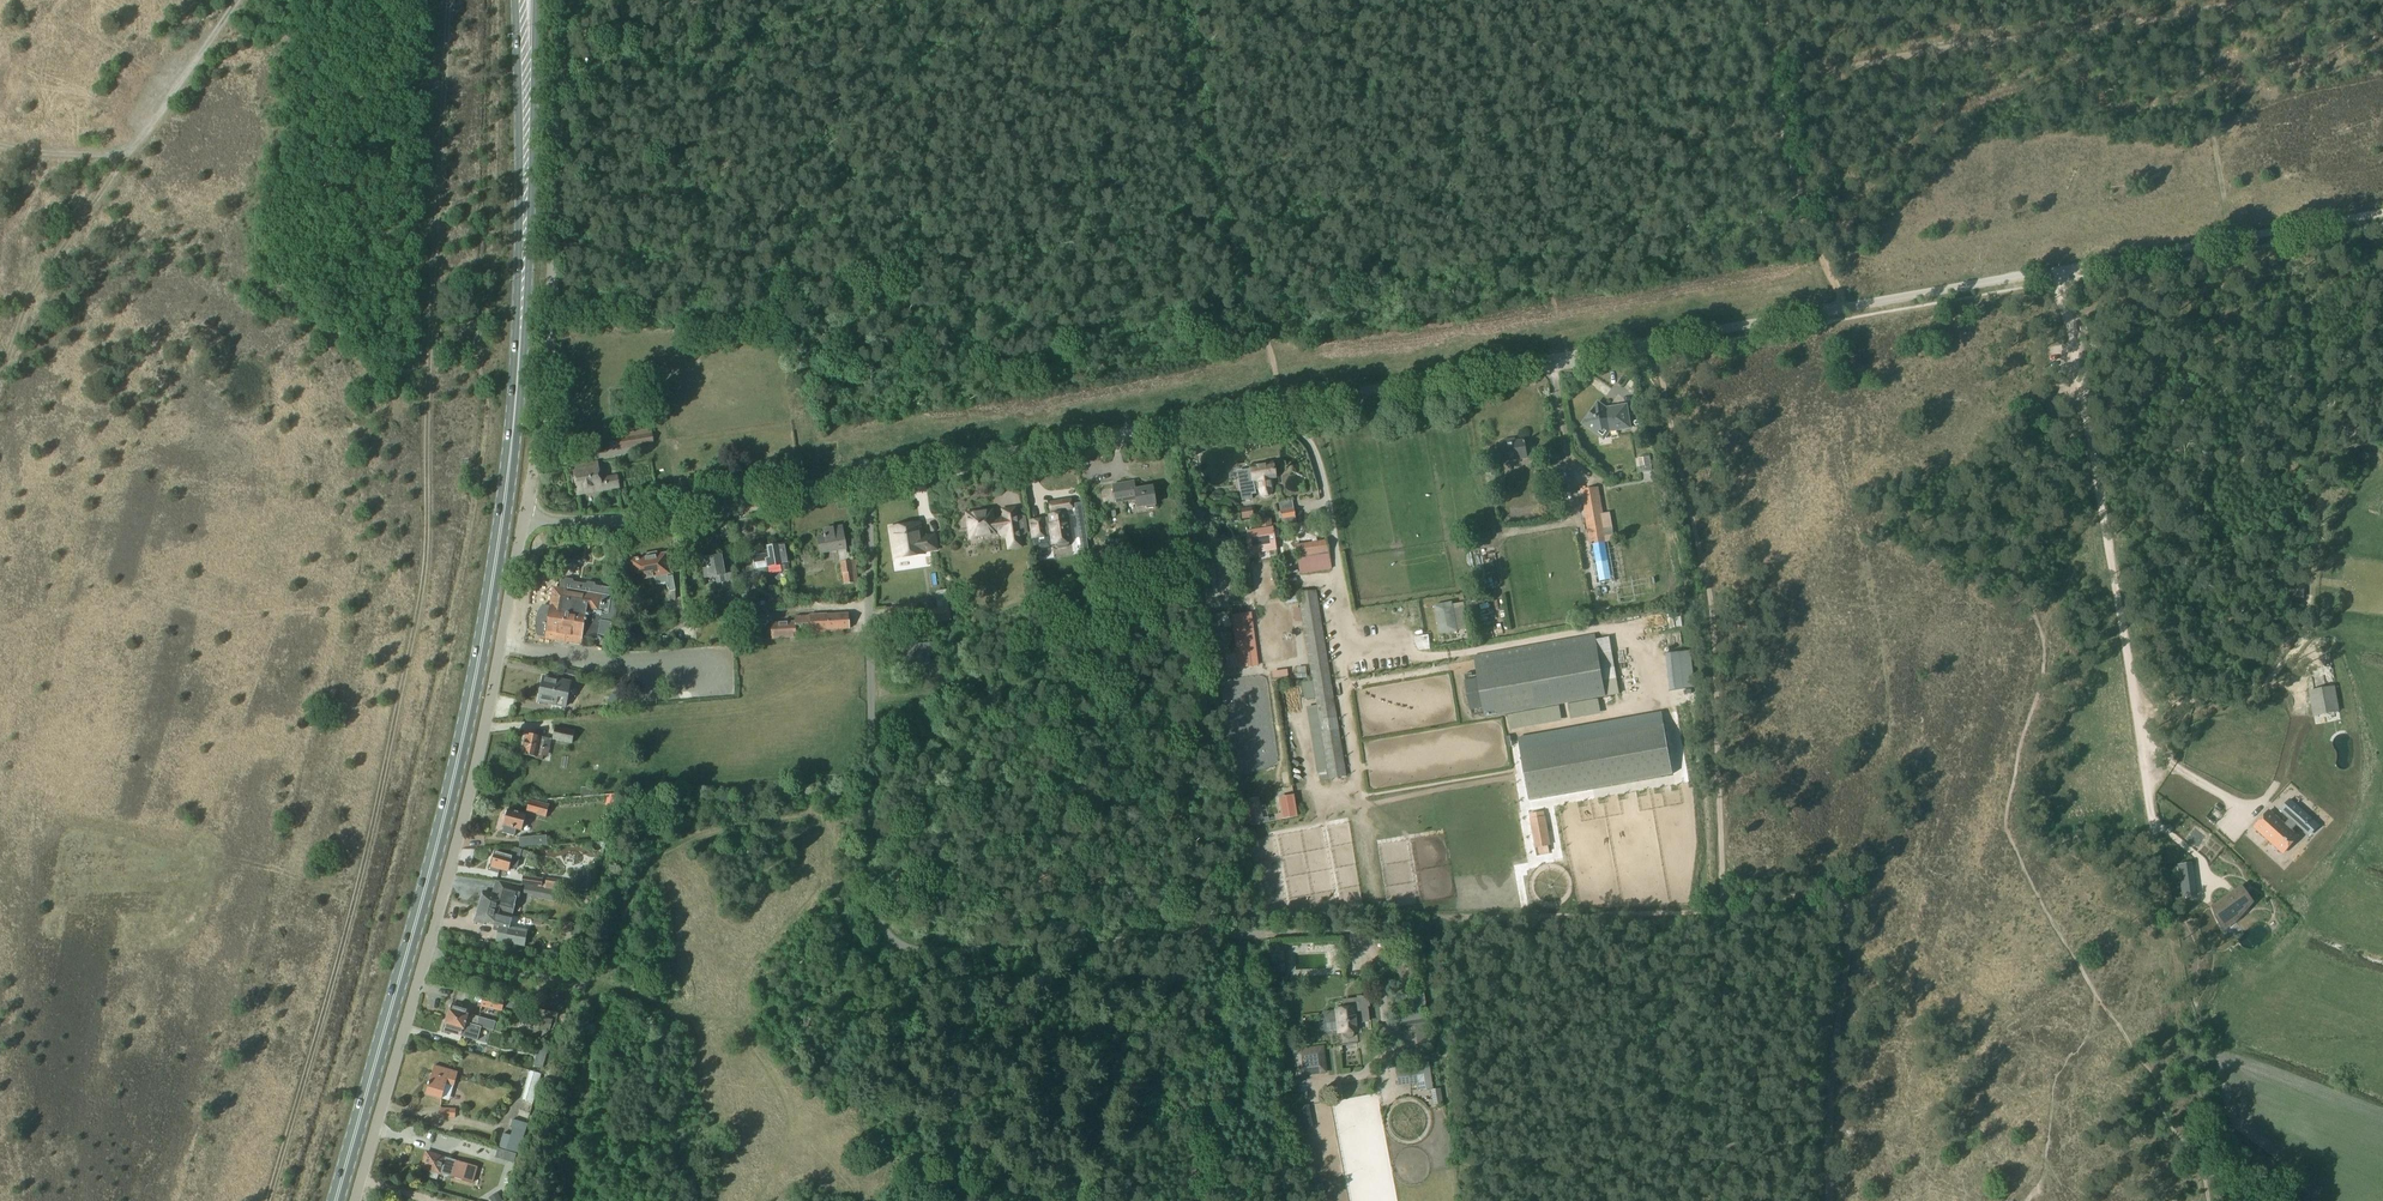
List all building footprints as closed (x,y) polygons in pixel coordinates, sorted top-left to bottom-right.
[(630,403),(633,426),(642,425),(639,402),(630,403)] [(1585,422),(1584,424),(1594,431),(1596,429),(1600,432),(1609,431),(1610,432),(1616,431),(1618,429),(1629,428),(1626,406),(1611,408),(1611,410),(1606,411),(1598,404),(1591,413),(1589,414),(1585,419),(1585,422)] [(654,443),(652,429),(620,435),(622,449),(654,443)] [(1498,447),(1501,463),(1518,460),(1517,457),(1527,455),(1525,444),(1526,444),(1525,442),(1524,442),(1512,444),(1511,440),(1503,441),(1503,446),(1498,447)] [(617,475),(599,478),(597,463),(573,467),(574,472),(577,490),(578,494),(619,487),(617,475)] [(1493,481),(1500,481),(1497,463),(1490,464),(1493,481)] [(1274,477),(1272,464),(1249,467),(1249,468),(1242,470),(1243,477),(1239,478),(1243,499),(1241,499),(1241,500),(1251,498),(1250,490),(1258,489),(1259,494),(1262,496),(1266,497),(1269,495),(1271,492),(1271,488),(1269,478),(1274,477)] [(1136,510),(1155,506),(1152,487),(1135,490),(1134,482),(1113,486),(1116,504),(1135,501),(1136,510)] [(1589,538),(1607,535),(1599,488),(1581,491),(1589,538)] [(1045,520),(1030,522),(1032,538),(1033,538),(1034,548),(1034,550),(1049,548),(1049,545),(1052,545),(1055,545),(1056,547),(1059,549),(1066,548),(1068,545),(1068,543),(1071,542),(1069,530),(1067,530),(1065,513),(1064,511),(1072,509),(1070,500),(1049,503),(1051,513),(1054,512),(1054,515),(1049,516),(1051,525),(1046,526),(1045,520)] [(1074,504),(1076,519),(1083,518),(1081,503),(1074,504)] [(1280,511),(1282,519),(1295,517),(1293,508),(1280,511)] [(1021,547),(1015,509),(1003,511),(1004,519),(992,520),(991,513),(974,515),(972,513),(968,514),(967,516),(967,520),(970,521),(971,531),(969,534),(970,537),(972,539),(975,538),(977,535),(994,533),(994,532),(1006,530),(1009,549),(1021,547)] [(1240,514),(1242,520),(1253,518),(1252,512),(1240,514)] [(1296,524),(1295,517),(1282,519),(1283,526),(1296,524)] [(906,525),(904,526),(908,549),(909,555),(909,557),(924,554),(924,553),(937,551),(935,536),(922,537),(920,524),(913,525),(911,523),(908,524),(906,525)] [(897,527),(890,528),(893,551),(894,558),(894,559),(897,558),(909,557),(909,555),(908,549),(904,526),(903,526),(902,525),(898,525),(897,527)] [(818,539),(821,555),(846,551),(841,527),(823,530),(825,538),(818,539)] [(1272,527),(1246,532),(1250,554),(1258,553),(1257,546),(1268,544),(1269,551),(1276,550),(1272,527)] [(1197,531),(1192,532),(1194,542),(1201,541),(1199,535),(1198,535),(1197,531)] [(1607,535),(1589,538),(1597,585),(1615,582),(1607,535)] [(768,569),(781,567),(782,572),(789,571),(784,545),(783,545),(782,541),(775,542),(776,546),(768,548),(769,555),(754,557),(756,571),(768,569)] [(1327,541),(1295,545),(1300,575),(1331,570),(1327,541)] [(643,560),(631,562),(634,575),(642,574),(643,580),(654,578),(655,585),(665,584),(670,593),(677,591),(673,576),(668,576),(667,569),(673,568),(671,558),(667,559),(666,555),(653,557),(653,553),(642,555),(643,560)] [(715,578),(716,585),(725,583),(724,576),(725,576),(721,556),(705,559),(707,568),(703,569),(704,579),(708,578),(708,579),(715,578)] [(851,561),(839,562),(842,577),(853,575),(851,561)] [(735,573),(727,574),(731,598),(740,597),(735,573)] [(536,621),(536,626),(536,629),(537,634),(538,636),(546,637),(545,639),(568,643),(568,642),(581,645),(582,638),(597,640),(598,635),(602,636),(613,638),(615,625),(614,625),(618,598),(611,589),(602,587),(596,586),(595,583),(587,582),(585,584),(574,582),(573,580),(565,578),(564,581),(561,580),(559,590),(554,589),(550,607),(543,606),(542,611),(539,611),(538,614),(536,619),(536,621)] [(2296,598),(2304,598),(2304,586),(2296,586),(2296,598)] [(1299,594),(1313,681),(1301,683),(1304,700),(1315,698),(1317,706),(1306,707),(1316,772),(1316,774),(1318,774),(1320,781),(1345,777),(1316,592),(1299,594)] [(760,613),(757,595),(742,597),(744,615),(760,613)] [(780,607),(779,599),(769,600),(770,608),(780,607)] [(1440,635),(1458,631),(1452,601),(1433,605),(1440,635)] [(893,610),(894,615),(917,611),(917,606),(893,610)] [(948,623),(946,612),(929,614),(930,625),(948,623)] [(1251,667),(1244,614),(1231,616),(1238,669),(1251,667)] [(730,617),(731,631),(742,631),(741,616),(730,617)] [(1486,721),(1606,699),(1594,636),(1475,657),(1486,721)] [(1668,692),(1697,689),(1693,651),(1664,654),(1668,692)] [(930,663),(929,664),(931,683),(943,682),(941,660),(930,661),(930,662),(931,663),(930,663)] [(544,676),(538,702),(566,708),(571,682),(544,676)] [(2335,686),(2309,691),(2313,718),(2340,712),(2335,686)] [(1599,702),(1569,707),(1570,717),(1601,711),(1599,702)] [(1560,709),(1508,718),(1510,728),(1562,718),(1560,709)] [(1662,713),(1518,739),(1520,750),(1529,800),(1673,774),(1669,753),(1668,747),(1664,725),(1662,713)] [(540,730),(536,744),(560,749),(574,748),(573,735),(580,734),(579,719),(553,721),(552,725),(562,727),(562,735),(540,730)] [(607,798),(605,806),(612,808),(616,796),(610,794),(609,798),(607,798)] [(1252,824),(1263,821),(1258,797),(1247,800),(1252,824)] [(504,826),(502,833),(514,837),(516,830),(522,831),(524,822),(529,823),(531,814),(546,818),(549,805),(529,800),(526,812),(507,808),(504,823),(503,825),(504,826)] [(2285,825),(2270,811),(2254,829),(2282,854),(2283,854),(2298,837),(2292,831),(2297,826),(2303,832),(2313,821),(2290,800),(2280,811),(2290,820),(2285,825)] [(1545,812),(1529,815),(1530,820),(1535,849),(1543,848),(1551,846),(1546,817),(1545,812)] [(519,838),(519,847),(547,845),(547,836),(519,838)] [(513,849),(511,856),(498,853),(497,856),(494,856),(494,858),(492,859),(491,862),(492,864),(491,866),(491,867),(490,871),(499,873),(500,869),(509,871),(511,867),(517,868),(521,851),(513,849)] [(578,870),(575,890),(585,891),(588,871),(578,870)] [(543,879),(523,876),(522,885),(534,887),(542,888),(543,879)] [(545,889),(548,890),(560,891),(560,887),(561,881),(546,879),(545,889)] [(496,882),(492,894),(484,892),(484,893),(482,893),(480,899),(482,900),(480,906),(499,911),(511,915),(513,909),(511,909),(513,900),(520,901),(523,890),(496,882)] [(2194,886),(2181,888),(2183,898),(2195,896),(2194,886)] [(533,895),(532,897),(546,900),(548,890),(545,889),(542,888),(534,887),(533,895)] [(2243,888),(2215,908),(2225,922),(2253,903),(2243,888)] [(528,931),(510,928),(512,915),(511,915),(499,911),(480,906),(477,916),(475,917),(474,920),(476,922),(479,923),(481,921),(495,925),(500,926),(497,942),(525,947),(528,931)] [(575,926),(571,945),(580,948),(584,928),(575,926)] [(560,946),(559,953),(573,956),(575,949),(560,946)] [(1410,965),(1394,967),(1395,975),(1398,974),(1399,981),(1412,980),(1410,965)] [(483,996),(480,1007),(502,1012),(503,1007),(509,1009),(511,1002),(505,1001),(483,996)] [(1336,1013),(1324,1014),(1325,1024),(1337,1023),(1340,1044),(1358,1043),(1356,1023),(1369,1021),(1367,1008),(1369,1008),(1369,1006),(1368,1004),(1368,1003),(1366,1001),(1365,1000),(1363,999),(1361,998),(1359,998),(1358,998),(1357,998),(1357,1000),(1348,1001),(1342,1002),(1343,1009),(1336,1010),(1336,1013)] [(451,1006),(448,1018),(481,1027),(482,1027),(501,1033),(503,1024),(472,1016),(471,1019),(467,1018),(469,1009),(453,1004),(452,1007),(451,1006)] [(1425,1012),(1395,1017),(1397,1028),(1426,1023),(1425,1012)] [(448,1018),(445,1029),(446,1029),(445,1031),(452,1033),(452,1031),(461,1034),(460,1036),(477,1041),(481,1027),(448,1018)] [(537,1059),(545,1061),(549,1047),(541,1045),(537,1059)] [(1323,1048),(1295,1052),(1298,1076),(1326,1072),(1323,1048)] [(1429,1067),(1429,1062),(1395,1067),(1398,1087),(1417,1084),(1418,1091),(1433,1089),(1430,1067),(1429,1067)] [(442,1099),(446,1084),(454,1087),(458,1072),(434,1066),(429,1082),(428,1082),(427,1085),(428,1086),(426,1094),(442,1099)] [(541,1075),(530,1072),(522,1100),(533,1104),(541,1075)] [(1300,1106),(1299,1106),(1302,1128),(1304,1128),(1311,1127),(1308,1105),(1300,1106)] [(456,1118),(456,1110),(440,1109),(440,1117),(456,1118)] [(510,1128),(513,1129),(525,1132),(527,1123),(513,1119),(510,1128)] [(504,1133),(503,1135),(500,1148),(519,1154),(525,1132),(513,1129),(511,1135),(504,1133)] [(452,1177),(453,1175),(474,1181),(478,1168),(456,1162),(457,1160),(429,1152),(427,1157),(425,1156),(422,1168),(431,1171),(429,1177),(437,1179),(439,1173),(452,1177)]
